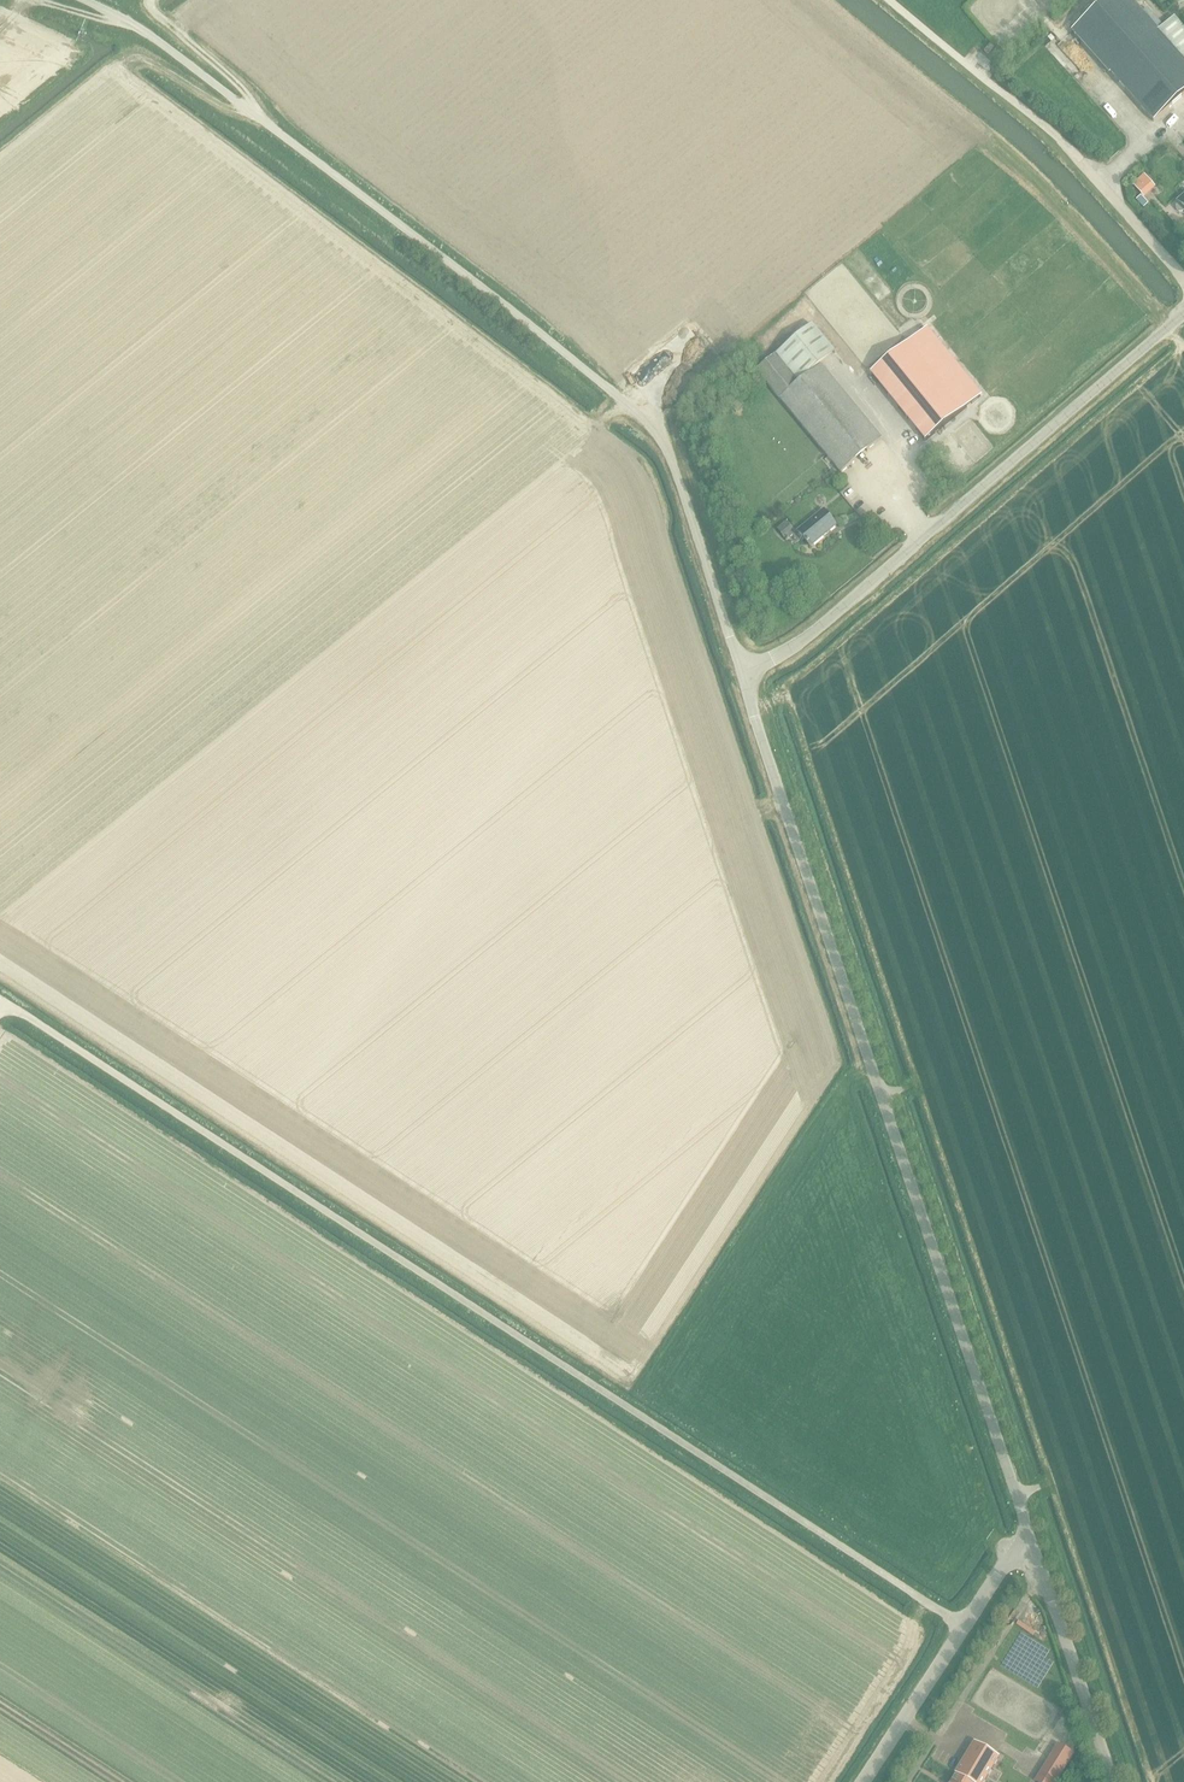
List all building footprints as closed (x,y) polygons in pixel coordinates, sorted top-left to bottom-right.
[(1073,31),(1110,73),(1154,121),(1183,94),(1183,26),(1174,16),(1163,26),(1147,9),(1142,14),(1130,0),(1109,0),(1073,31)] [(1144,174),(1133,184),(1142,195),(1153,185),(1144,174)] [(755,371),(778,399),(840,473),(881,439),(858,411),(819,365),(834,353),(810,325),(755,371)] [(927,327),(870,374),(924,441),(982,394),(927,327)] [(811,546),(836,525),(823,510),(798,531),(811,546)] [(974,1743),(951,1781),(952,1781),(983,1781),(998,1757),(974,1743)] [(1034,1781),(1035,1781),(1057,1781),(1075,1753),(1058,1743),(1034,1781)]
